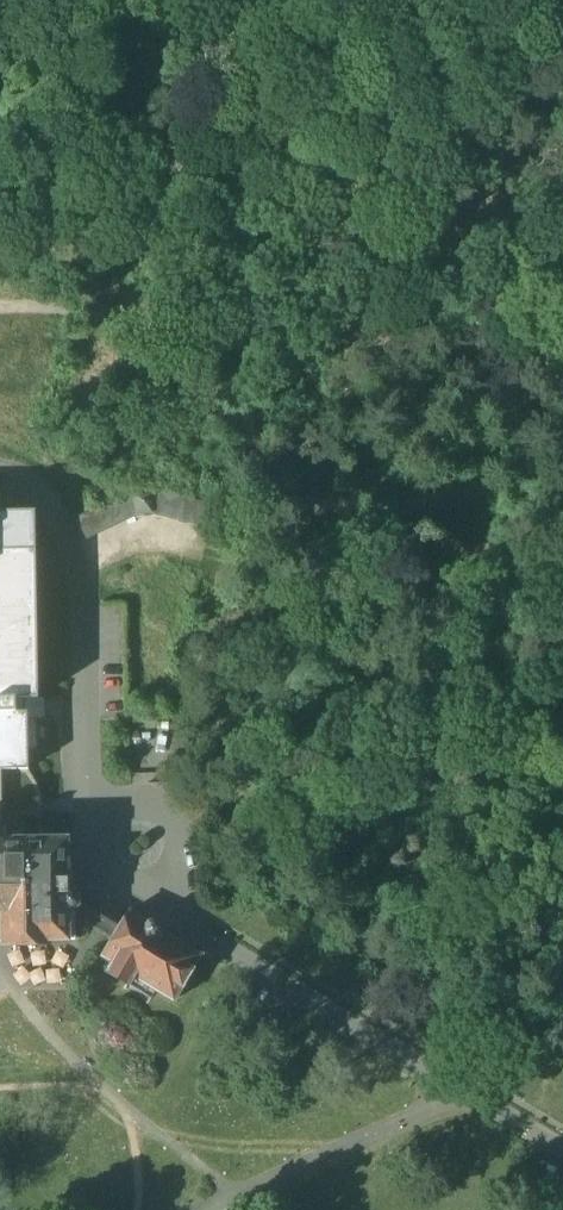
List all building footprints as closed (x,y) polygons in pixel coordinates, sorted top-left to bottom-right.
[(214,506),(153,493),(152,491),(132,493),(76,520),(84,537),(137,512),(139,516),(151,514),(152,510),(210,524),(214,506)] [(16,713),(16,712),(26,712),(26,699),(38,698),(35,512),(0,512),(0,713),(16,713)] [(28,770),(28,712),(26,712),(16,712),(16,713),(0,713),(0,770),(28,770)] [(28,770),(0,770),(0,831),(5,831),(5,840),(24,840),(23,816),(42,816),(42,805),(41,797),(39,790),(36,783),(28,770)] [(68,839),(24,840),(5,840),(5,831),(0,831),(0,942),(7,942),(7,943),(53,943),(54,941),(77,940),(76,922),(86,922),(89,924),(90,923),(89,922),(91,920),(92,920),(95,915),(86,908),(84,904),(79,903),(79,895),(75,891),(68,891),(68,839)] [(204,956),(131,911),(120,929),(118,928),(117,930),(118,931),(114,937),(113,936),(113,937),(114,938),(103,957),(114,964),(108,972),(129,985),(126,989),(150,1004),(158,991),(176,1001),(178,998),(183,997),(188,989),(186,984),(204,956)] [(107,921),(95,915),(92,920),(91,920),(89,922),(90,923),(89,924),(101,931),(113,937),(113,936),(114,937),(118,931),(117,930),(118,928),(107,921)]
